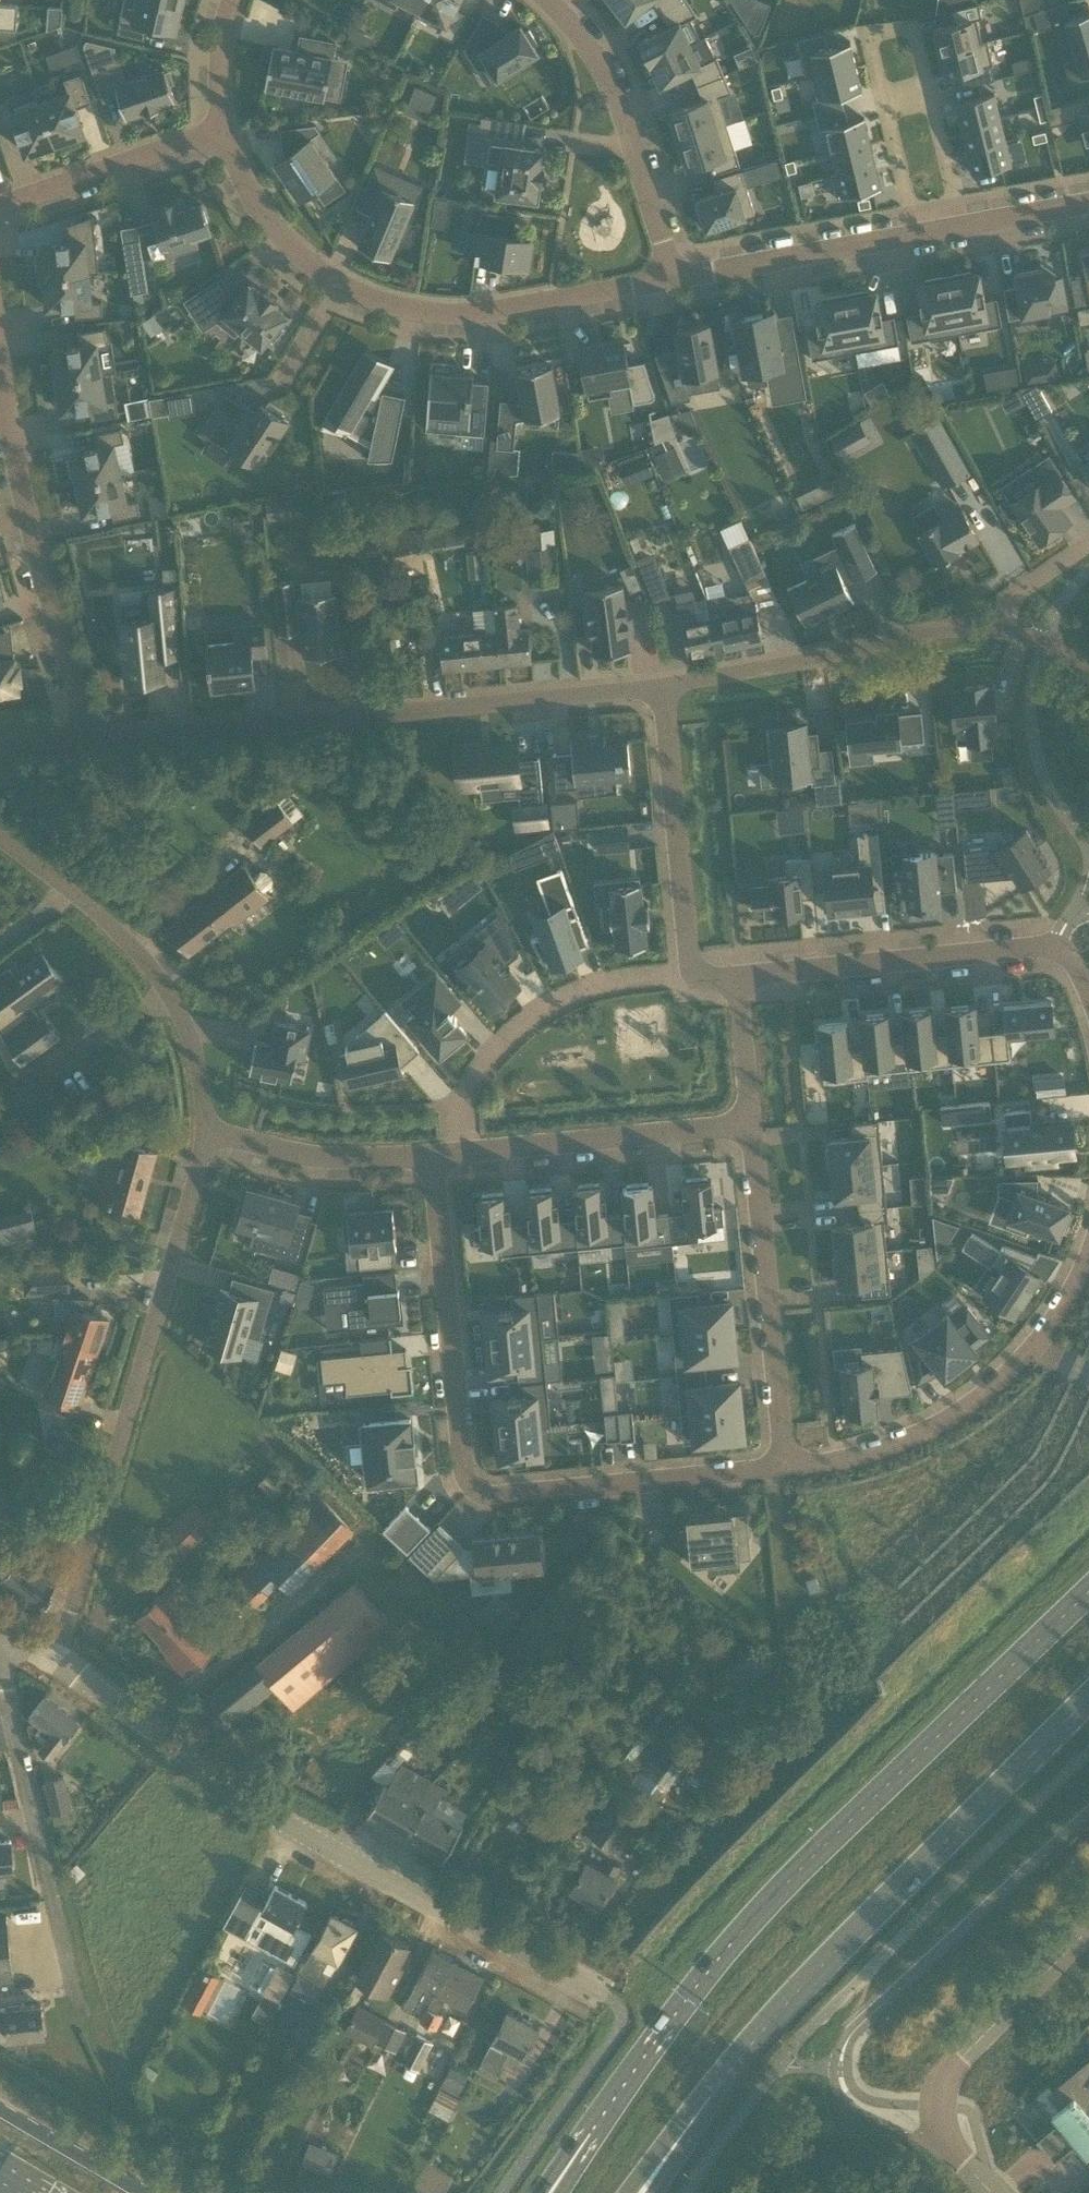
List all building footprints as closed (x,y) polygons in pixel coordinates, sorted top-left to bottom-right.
[(181,7),(151,0),(125,0),(117,33),(145,39),(148,24),(176,31),(181,7)] [(395,9),(403,0),(378,0),(395,9)] [(419,8),(423,0),(403,0),(419,8)] [(419,8),(445,22),(439,32),(453,39),(467,14),(455,8),(459,0),(423,0),(419,8)] [(612,0),(626,19),(651,0),(612,0)] [(687,0),(682,0),(661,13),(670,27),(640,42),(651,64),(652,64),(692,44),(682,24),(697,15),(687,0)] [(661,13),(682,0),(653,0),(661,13)] [(746,2),(739,20),(763,29),(774,0),(741,0),(746,2)] [(1034,12),(1038,11),(1038,0),(1021,2),(1024,15),(1034,12)] [(939,52),(988,41),(987,40),(982,41),(977,18),(982,17),(978,3),(952,9),(955,23),(933,29),(939,52)] [(1034,12),(1039,30),(1061,23),(1069,53),(1074,51),(1082,76),(1088,74),(1088,13),(1069,19),(1064,3),(1038,11),(1034,12)] [(15,31),(17,6),(0,5),(0,30),(15,31)] [(1034,12),(1024,15),(1029,32),(1039,30),(1034,12)] [(501,75),(504,79),(526,65),(523,61),(538,52),(533,45),(537,43),(529,29),(525,32),(521,25),(500,38),(494,29),(498,21),(483,13),(464,49),(479,73),(490,66),(497,77),(501,75)] [(309,53),(273,46),(265,88),(325,99),(336,43),(312,38),(309,53)] [(90,62),(106,56),(109,45),(87,39),(84,44),(90,62)] [(811,52),(817,74),(855,65),(850,42),(850,41),(810,50),(811,52)] [(994,64),(988,41),(939,52),(945,76),(994,64)] [(702,64),(692,44),(652,64),(662,85),(691,70),(697,85),(724,75),(717,56),(702,64)] [(74,46),(61,51),(65,64),(78,60),(74,46)] [(106,56),(90,62),(103,100),(104,99),(104,98),(118,94),(126,118),(146,112),(146,113),(158,109),(158,107),(176,101),(170,84),(174,82),(170,70),(165,72),(164,68),(116,85),(106,56)] [(861,87),(855,65),(817,74),(822,96),(821,97),(822,98),(861,89),(861,87)] [(68,92),(41,102),(56,146),(78,139),(77,136),(84,133),(79,118),(81,118),(77,108),(91,103),(81,73),(64,79),(68,92)] [(674,140),(726,123),(718,96),(731,93),(724,75),(697,85),(702,100),(669,110),(672,119),(668,120),(674,140)] [(772,85),(767,86),(769,97),(778,95),(775,84),(772,85)] [(415,86),(409,100),(430,109),(436,95),(415,86)] [(956,103),(961,127),(1000,117),(994,93),(956,103)] [(1037,109),(1046,107),(1043,93),(1034,95),(1037,109)] [(1047,108),(1051,125),(1088,114),(1088,95),(1047,108)] [(13,111),(9,101),(0,104),(0,123),(3,132),(16,128),(20,139),(21,138),(26,153),(33,150),(35,153),(56,146),(41,102),(13,111)] [(1040,121),(1049,119),(1046,107),(1037,109),(1040,121)] [(542,178),(539,178),(541,170),(543,170),(544,167),(542,167),(544,149),(521,146),(525,122),(481,116),(480,122),(469,120),(466,139),(471,140),(468,158),(502,163),(497,193),(537,199),(539,181),(542,181),(542,178)] [(729,122),(738,147),(757,140),(748,116),(729,122)] [(825,128),(831,150),(869,141),(864,119),(864,117),(824,127),(825,128)] [(1006,140),(1000,117),(961,127),(967,150),(1006,140)] [(726,123),(674,140),(680,159),(684,158),(687,167),(707,160),(712,174),(739,166),(735,152),(726,123)] [(284,156),(275,162),(299,198),(336,174),(310,136),(318,131),(319,133),(320,131),(315,124),(280,128),(284,156)] [(1045,131),(1032,134),(1034,143),(1047,139),(1045,131)] [(1011,164),(1006,140),(967,150),(973,174),(1011,164)] [(836,173),(875,164),(869,141),(831,150),(836,173)] [(794,159),(785,161),(788,172),(796,170),(794,159)] [(880,186),(875,164),(836,173),(841,195),(841,196),(841,197),(881,188),(881,186),(880,186)] [(385,187),(391,173),(375,166),(357,208),(371,214),(358,246),(390,259),(415,200),(385,187)] [(745,183),(741,170),(713,178),(717,192),(696,199),(699,208),(695,209),(701,226),(705,225),(706,228),(754,213),(745,183)] [(806,181),(797,183),(800,193),(808,191),(806,181)] [(450,226),(451,196),(437,196),(436,225),(450,226)] [(196,245),(193,236),(210,230),(202,203),(184,209),(180,197),(154,207),(158,218),(154,220),(162,246),(166,245),(169,254),(196,245)] [(516,215),(482,210),(474,260),(526,268),(531,237),(513,235),(516,215)] [(88,273),(99,272),(93,216),(67,225),(68,242),(57,243),(57,244),(42,246),(42,253),(39,254),(41,277),(45,277),(45,276),(88,272),(88,273)] [(125,253),(131,293),(149,291),(142,251),(125,253)] [(947,272),(956,318),(986,313),(988,324),(1001,321),(996,294),(985,296),(982,284),(981,284),(978,270),(971,271),(970,268),(947,272)] [(91,302),(88,273),(88,272),(45,276),(45,277),(48,307),(63,305),(63,307),(75,306),(76,318),(103,315),(102,301),(91,302)] [(956,318),(947,272),(925,276),(925,280),(918,281),(921,295),(919,295),(921,308),(910,310),(914,337),(928,334),(926,324),(956,318)] [(1015,277),(1023,321),(1069,312),(1064,287),(1058,288),(1056,281),(1046,283),(1044,272),(1015,277)] [(241,327),(262,344),(268,336),(272,340),(284,326),(280,322),(287,314),(274,304),(277,300),(266,291),(263,294),(250,283),(235,301),(230,294),(231,293),(221,278),(186,301),(195,316),(214,304),(225,313),(219,321),(235,334),(241,327)] [(844,291),(853,337),(883,332),(884,342),(898,340),(893,313),(882,315),(879,302),(878,303),(875,289),(868,290),(867,287),(844,291)] [(823,342),(853,337),(844,291),(822,295),(822,298),(815,300),(817,314),(816,314),(818,327),(806,329),(811,356),(825,353),(823,342)] [(804,395),(793,333),(777,336),(774,316),(764,318),(763,314),(736,318),(746,371),(768,367),(772,388),(801,383),(803,395),(804,395)] [(673,330),(677,350),(655,354),(672,402),(691,399),(686,375),(717,369),(709,324),(673,330)] [(78,332),(80,344),(96,341),(96,343),(107,342),(105,328),(78,332)] [(654,397),(655,393),(654,391),(652,392),(646,376),(649,375),(644,361),(628,364),(623,339),(579,346),(589,398),(613,394),(612,389),(630,385),(633,403),(650,400),(654,397)] [(51,358),(55,381),(101,373),(96,343),(96,341),(80,344),(68,346),(69,347),(53,350),(54,357),(51,358)] [(373,389),(388,363),(366,350),(321,428),(322,428),(336,405),(356,417),(345,435),(346,436),(352,426),(372,438),(368,459),(393,458),(406,396),(382,391),(382,394),(373,389)] [(518,401),(500,400),(498,428),(516,429),(516,420),(526,418),(526,419),(560,413),(552,365),(517,371),(523,401),(518,402),(518,401)] [(1042,382),(1039,365),(1023,367),(1026,384),(1042,382)] [(472,373),(472,377),(432,374),(433,370),(431,370),(426,430),(428,430),(428,426),(455,428),(454,432),(456,432),(457,428),(483,430),(483,434),(485,434),(489,382),(474,381),(474,374),(472,373)] [(112,371),(101,373),(55,381),(58,403),(62,403),(63,410),(78,408),(78,409),(90,408),(92,419),(119,415),(112,371)] [(1052,410),(1037,384),(1019,387),(1037,419),(1052,410)] [(1007,392),(1014,406),(1024,400),(1017,387),(1007,392)] [(152,415),(169,413),(166,395),(149,398),(152,415)] [(219,405),(201,432),(226,449),(229,446),(258,465),(288,420),(280,415),(283,410),(269,401),(266,405),(262,403),(256,412),(242,403),(234,415),(219,405)] [(655,442),(676,435),(669,413),(651,419),(655,442)] [(969,474),(937,417),(912,431),(944,488),(969,474)] [(94,434),(97,445),(113,442),(114,444),(124,441),(121,428),(94,434)] [(514,449),(515,435),(498,434),(497,448),(514,449)] [(671,437),(651,446),(655,454),(674,446),(671,437)] [(120,473),(114,444),(113,442),(97,445),(86,448),(86,449),(71,453),(73,460),(69,461),(74,483),(120,473)] [(674,446),(655,454),(663,472),(684,462),(676,445),(674,446)] [(653,473),(646,453),(617,464),(625,484),(653,473)] [(1040,482),(1014,500),(1011,495),(999,503),(1011,519),(1020,513),(1040,542),(1070,521),(1060,506),(1075,496),(1059,474),(1061,472),(1049,455),(1031,468),(1040,482)] [(1080,465),(1081,466),(1082,465),(1088,474),(1088,458),(1080,465)] [(127,503),(120,473),(74,483),(79,506),(83,505),(84,512),(100,509),(100,511),(111,508),(127,505),(127,503)] [(836,476),(816,486),(822,499),(843,489),(836,476)] [(127,505),(111,508),(114,520),(140,514),(137,500),(127,503),(127,505)] [(163,501),(150,504),(152,516),(165,514),(163,501)] [(277,501),(267,502),(268,519),(279,518),(277,501)] [(960,549),(979,538),(963,509),(953,514),(949,507),(939,513),(943,519),(919,533),(936,564),(961,550),(960,549)] [(729,546),(736,561),(741,571),(748,587),(768,578),(749,537),(748,538),(741,523),(733,526),(728,531),(734,544),(729,546)] [(853,602),(854,601),(844,581),(854,577),(855,579),(854,579),(855,580),(877,570),(876,569),(875,569),(854,524),(855,524),(854,523),(832,533),(833,534),(834,534),(846,561),(837,565),(836,564),(835,565),(835,566),(789,588),(789,587),(788,587),(805,625),(807,624),(806,623),(852,601),(853,602)] [(442,524),(385,534),(386,538),(372,541),(376,558),(464,541),(461,527),(443,531),(442,524)] [(531,549),(527,550),(529,585),(556,584),(553,548),(556,548),(555,531),(530,532),(531,549)] [(670,594),(657,562),(641,568),(653,600),(670,594)] [(298,630),(302,630),(304,656),(342,653),(336,592),(299,596),(299,598),(294,599),(293,580),(275,582),(280,634),(298,632),(298,630)] [(584,608),(588,636),(592,636),(595,654),(631,649),(623,584),(586,589),(589,607),(584,608)] [(164,679),(162,658),(180,656),(173,589),(143,592),(145,618),(121,620),(123,642),(117,643),(119,661),(125,660),(127,683),(164,679)] [(725,594),(707,598),(707,596),(706,597),(711,618),(707,619),(714,651),(763,640),(753,594),(732,599),(725,594)] [(711,618),(706,597),(694,600),(694,599),(677,603),(688,656),(714,651),(707,619),(711,618)] [(495,606),(497,631),(500,664),(532,661),(528,628),(520,629),(517,603),(495,606)] [(238,686),(255,685),(252,655),(266,654),(263,623),(235,626),(236,639),(208,642),(210,661),(208,662),(209,669),(211,669),(213,690),(239,687),(238,686)] [(500,664),(497,631),(440,637),(443,669),(500,664)] [(372,663),(398,661),(396,637),(369,640),(372,663)] [(3,696),(2,693),(18,691),(17,683),(20,682),(18,667),(15,667),(14,659),(0,660),(0,696),(3,696)] [(955,726),(968,725),(969,742),(991,740),(989,723),(996,722),(993,687),(986,688),(986,684),(964,687),(964,690),(951,691),(955,726)] [(877,715),(848,718),(851,752),(903,747),(902,743),(924,741),(922,711),(899,713),(899,708),(876,711),(877,715)] [(772,757),(777,757),(779,774),(811,771),(812,779),(835,777),(832,743),(819,745),(817,727),(799,729),(798,719),(768,722),(772,757)] [(631,776),(627,738),(606,740),(606,733),(571,736),(573,752),(553,754),(556,790),(597,786),(597,779),(631,776)] [(479,750),(478,745),(456,748),(460,787),(517,781),(520,806),(515,806),(517,828),(547,825),(545,803),(544,803),(539,757),(517,759),(515,746),(479,750)] [(1017,768),(1004,769),(1005,787),(1019,786),(1017,768)] [(965,805),(963,788),(954,789),(955,806),(965,805)] [(304,812),(289,793),(245,827),(261,848),(294,822),(293,821),(304,812)] [(937,795),(938,803),(954,802),(953,793),(937,795)] [(876,798),(848,801),(850,816),(877,812),(876,798)] [(558,802),(560,828),(580,826),(577,800),(558,802)] [(807,832),(805,809),(791,810),(794,833),(807,832)] [(628,824),(596,828),(598,853),(631,849),(628,824)] [(964,850),(967,880),(1014,875),(1021,886),(1051,867),(1026,829),(998,847),(964,850)] [(885,900),(878,831),(876,831),(878,850),(864,852),(865,862),(865,865),(826,869),(826,868),(824,868),(826,889),(822,889),(824,911),(829,911),(829,912),(847,910),(847,913),(849,913),(849,910),(871,907),(870,901),(883,899),(883,901),(885,900)] [(548,855),(560,851),(553,832),(542,839),(548,855)] [(926,906),(926,903),(940,902),(940,904),(942,904),(941,892),(957,891),(953,851),(936,853),(936,848),(934,848),(934,851),(919,853),(919,856),(903,858),(904,872),(894,873),(897,893),(907,892),(908,905),(922,903),(923,906),(926,906)] [(752,888),(754,911),(765,910),(765,914),(774,913),(774,917),(803,915),(801,896),(813,895),(813,897),(814,897),(810,858),(786,860),(788,876),(771,878),(771,886),(752,888)] [(261,870),(253,876),(245,865),(166,926),(188,955),(230,922),(232,925),(269,896),(265,891),(273,885),(274,879),(267,870),(261,870)] [(543,961),(547,960),(551,969),(553,969),(552,966),(573,959),(570,951),(581,948),(579,943),(587,940),(578,915),(570,918),(567,908),(574,905),(562,869),(557,871),(559,875),(543,881),(554,910),(534,917),(533,914),(532,915),(539,936),(531,939),(543,961)] [(641,882),(610,885),(612,902),(605,902),(607,928),(612,927),(612,928),(614,928),(616,948),(623,947),(624,951),(641,950),(640,945),(647,945),(645,925),(650,924),(648,903),(643,903),(641,882)] [(467,950),(472,957),(458,969),(467,981),(466,982),(467,983),(468,981),(471,985),(470,986),(470,987),(472,986),(474,989),(473,990),(474,991),(475,990),(478,993),(476,994),(477,995),(478,994),(489,1007),(519,982),(509,969),(510,968),(509,967),(507,969),(504,966),(519,954),(497,914),(476,931),(481,938),(467,950)] [(42,954),(0,985),(0,1027),(10,1040),(16,1035),(31,1055),(58,1035),(44,1015),(38,1019),(28,1005),(62,980),(42,954)] [(428,1001),(409,1018),(443,1058),(461,1042),(458,1039),(466,1032),(456,1019),(458,1017),(452,1009),(462,1001),(438,973),(418,990),(428,1001)] [(1008,1026),(991,1028),(995,1060),(1012,1059),(1009,1033),(1056,1028),(1053,1001),(1006,1005),(1008,1026)] [(977,1062),(995,1060),(991,1028),(975,1029),(973,1004),(946,1007),(948,1032),(950,1054),(976,1052),(977,1062)] [(903,1011),(906,1036),(908,1058),(934,1056),(935,1066),(951,1065),(950,1054),(948,1032),(933,1034),(930,1008),(903,1011)] [(909,1069),(908,1058),(906,1036),(890,1038),(888,1013),(861,1015),(863,1045),(865,1063),(891,1060),(892,1070),(909,1069)] [(417,1054),(386,1018),(378,1025),(382,1042),(349,1050),(348,1048),(347,1048),(348,1055),(343,1056),(344,1062),(340,1063),(344,1082),(349,1081),(350,1087),(355,1086),(356,1088),(357,1087),(357,1085),(390,1077),(390,1079),(392,1079),(391,1077),(402,1075),(400,1066),(414,1054),(416,1055),(417,1054)] [(865,1063),(863,1045),(848,1046),(846,1021),(818,1024),(821,1048),(812,1049),(814,1069),(823,1068),(823,1071),(849,1069),(850,1079),(867,1077),(865,1063)] [(263,1073),(262,1077),(275,1080),(276,1076),(292,1079),(296,1056),(304,1057),(310,1029),(276,1023),(271,1044),(256,1040),(250,1070),(263,1073)] [(39,1088),(19,1098),(28,1116),(48,1106),(39,1088)] [(970,1120),(968,1103),(940,1106),(942,1123),(970,1120)] [(1030,1109),(1004,1111),(1006,1128),(1005,1128),(1005,1129),(1006,1129),(1009,1158),(1008,1158),(1008,1159),(1027,1157),(1027,1165),(1056,1162),(1055,1154),(1074,1152),(1074,1151),(1073,1151),(1070,1123),(1071,1122),(1071,1121),(1032,1125),(1030,1109)] [(836,1165),(837,1168),(887,1163),(883,1119),(854,1122),(856,1136),(834,1138),(835,1148),(831,1148),(832,1165),(836,1165)] [(137,1219),(155,1152),(111,1139),(104,1162),(109,1163),(97,1208),(137,1219)] [(891,1206),(887,1163),(837,1168),(840,1197),(861,1195),(863,1209),(891,1206)] [(929,1200),(927,1174),(913,1175),(914,1201),(929,1200)] [(687,1212),(671,1213),(673,1242),(699,1239),(700,1227),(724,1224),(723,1207),(715,1208),(712,1179),(708,1179),(708,1177),(687,1179),(687,1181),(684,1181),(687,1212)] [(1014,1199),(1005,1225),(1024,1232),(1027,1224),(1058,1235),(1060,1228),(1064,1230),(1070,1215),(1065,1213),(1068,1207),(1036,1195),(1037,1191),(1037,1178),(997,1179),(998,1193),(1014,1199)] [(626,1213),(628,1234),(644,1232),(648,1244),(673,1242),(671,1213),(655,1215),(652,1185),(648,1185),(648,1182),(627,1184),(627,1187),(624,1187),(626,1213)] [(575,1188),(578,1218),(580,1234),(596,1232),(600,1245),(626,1242),(625,1234),(628,1234),(626,1213),(606,1215),(603,1185),(600,1185),(599,1183),(579,1185),(579,1187),(575,1188)] [(530,1223),(532,1239),(548,1237),(552,1249),(578,1247),(577,1234),(580,1234),(578,1218),(558,1220),(555,1190),(551,1190),(551,1188),(531,1190),(531,1192),(527,1192),(530,1223)] [(298,1204),(249,1190),(245,1203),(240,1202),(233,1225),(286,1240),(282,1255),(300,1260),(312,1218),(295,1214),(298,1204)] [(529,1239),(532,1239),(530,1223),(510,1224),(507,1194),(503,1195),(503,1192),(483,1194),(483,1197),(479,1197),(482,1226),(474,1227),(475,1244),(500,1242),(503,1254),(530,1252),(529,1239)] [(40,1245),(30,1206),(0,1214),(0,1255),(40,1245)] [(841,1254),(891,1249),(888,1219),(893,1219),(891,1206),(863,1209),(864,1222),(838,1224),(841,1254)] [(352,1252),(359,1251),(360,1267),(391,1264),(389,1248),(396,1248),(396,1240),(394,1217),(393,1210),(368,1212),(367,1208),(348,1209),(349,1221),(348,1221),(351,1245),(352,1252)] [(984,1295),(1014,1315),(1029,1293),(1026,1291),(1037,1275),(1028,1269),(1036,1257),(1037,1257),(1037,1256),(1002,1243),(1001,1245),(1002,1245),(1000,1249),(972,1231),(962,1247),(990,1265),(992,1263),(1002,1269),(984,1295)] [(891,1249),(841,1254),(841,1257),(837,1257),(839,1274),(843,1274),(844,1284),(866,1281),(867,1296),(896,1293),(891,1249)] [(28,1274),(61,1272),(60,1264),(27,1266),(28,1274)] [(293,1288),(298,1272),(271,1265),(267,1280),(293,1288)] [(28,1274),(27,1274),(28,1292),(69,1289),(68,1271),(61,1272),(28,1274)] [(364,1275),(366,1275),(367,1282),(323,1286),(326,1308),(327,1308),(327,1307),(347,1305),(349,1326),(348,1326),(349,1328),(404,1322),(401,1299),(398,1299),(398,1293),(399,1292),(399,1289),(397,1289),(396,1271),(363,1274),(364,1275)] [(739,1272),(677,1278),(678,1294),(740,1287),(739,1272)] [(242,1355),(248,1334),(260,1338),(274,1289),(233,1277),(229,1291),(220,1288),(204,1344),(242,1355)] [(300,1279),(294,1302),(307,1306),(313,1283),(300,1279)] [(279,1300),(292,1304),(295,1293),(282,1289),(279,1300)] [(689,1333),(735,1329),(732,1302),(702,1305),(701,1291),(672,1294),(674,1308),(686,1307),(689,1333)] [(481,1342),(528,1337),(525,1307),(536,1305),(534,1292),(507,1295),(508,1307),(496,1308),(497,1309),(481,1311),(482,1318),(479,1319),(481,1342)] [(52,1335),(97,1350),(108,1318),(84,1310),(88,1299),(89,1299),(89,1297),(54,1296),(52,1335)] [(968,1307),(952,1319),(947,1312),(914,1338),(908,1343),(915,1384),(938,1369),(945,1377),(978,1352),(974,1346),(989,1335),(968,1307)] [(679,1361),(680,1374),(709,1372),(708,1358),(738,1355),(735,1329),(689,1333),(691,1360),(679,1361)] [(97,1350),(52,1335),(64,1339),(45,1394),(78,1406),(97,1350)] [(412,1373),(408,1374),(405,1348),(392,1350),(391,1337),(389,1337),(390,1350),(321,1357),(324,1381),(345,1379),(347,1394),(391,1389),(391,1394),(414,1391),(412,1373)] [(516,1383),(543,1380),(542,1366),(531,1367),(528,1337),(481,1342),(483,1364),(487,1364),(487,1372),(503,1370),(503,1372),(514,1371),(516,1383)] [(847,1413),(851,1412),(852,1416),(873,1414),(873,1410),(877,1410),(876,1396),(912,1392),(902,1348),(861,1352),(862,1363),(842,1365),(847,1413)] [(281,1351),(275,1371),(290,1375),(296,1355),(281,1351)] [(710,1385),(709,1372),(680,1374),(681,1388),(694,1386),(697,1413),(743,1409),(740,1382),(710,1385)] [(490,1430),(536,1425),(533,1395),(544,1394),(543,1380),(516,1383),(517,1395),(505,1396),(505,1397),(490,1399),(491,1406),(488,1407),(490,1430)] [(746,1435),(743,1409),(697,1413),(699,1440),(746,1435)] [(632,1410),(618,1411),(621,1439),(621,1440),(635,1439),(632,1410)] [(621,1439),(618,1411),(605,1413),(607,1440),(621,1439)] [(410,1418),(363,1423),(369,1481),(416,1476),(414,1456),(416,1456),(414,1438),(412,1438),(410,1418)] [(536,1425),(490,1430),(492,1453),(495,1452),(496,1460),(511,1458),(511,1460),(524,1459),(523,1457),(539,1455),(536,1425)] [(226,1585),(231,1591),(223,1598),(228,1603),(235,1595),(250,1610),(280,1580),(290,1590),(352,1528),(317,1494),(267,1544),(277,1554),(270,1561),(265,1556),(262,1559),(257,1554),(226,1585)] [(169,1568),(214,1525),(194,1504),(149,1547),(169,1568)] [(406,1505),(383,1529),(407,1552),(430,1528),(406,1505)] [(750,1543),(747,1512),(687,1518),(691,1564),(739,1559),(737,1544),(750,1543)] [(475,1551),(456,1553),(463,1546),(438,1522),(408,1554),(434,1577),(441,1570),(477,1567),(478,1576),(543,1569),(539,1533),(474,1539),(475,1551)] [(47,1597),(56,1584),(55,1583),(59,1577),(18,1549),(16,1552),(15,1553),(10,1550),(11,1549),(10,1548),(4,1546),(5,1544),(3,1544),(3,1545),(0,1546),(0,1567),(3,1569),(2,1571),(3,1571),(1,1574),(42,1602),(46,1596),(47,1597)] [(219,1639),(224,1635),(216,1627),(208,1634),(181,1605),(189,1598),(173,1581),(137,1616),(170,1650),(165,1655),(186,1677),(223,1642),(219,1639)] [(254,1657),(199,1703),(221,1732),(276,1685),(294,1707),(295,1706),(291,1702),(387,1622),(390,1626),(391,1625),(354,1581),(257,1662),(254,1657)] [(499,1632),(516,1613),(506,1604),(501,1609),(494,1609),(489,1605),(480,1615),(499,1632)] [(38,1750),(50,1759),(80,1723),(45,1695),(29,1716),(41,1726),(37,1730),(47,1738),(38,1750)] [(450,1719),(439,1708),(433,1714),(445,1725),(450,1719)] [(423,1741),(430,1747),(448,1727),(433,1714),(399,1753),(406,1759),(423,1741)] [(625,1774),(649,1792),(688,1739),(664,1721),(625,1774)] [(34,1723),(27,1725),(32,1743),(38,1741),(34,1723)] [(485,1724),(469,1741),(475,1746),(490,1729),(485,1724)] [(725,1739),(721,1744),(705,1764),(716,1773),(736,1748),(725,1739)] [(366,1816),(406,1838),(424,1807),(419,1804),(431,1782),(401,1764),(388,1786),(384,1783),(366,1816)] [(64,1776),(45,1780),(53,1814),(72,1810),(64,1776)] [(424,1807),(406,1838),(443,1859),(462,1827),(432,1810),(445,1789),(431,1782),(419,1804),(424,1807)] [(617,1854),(645,1814),(614,1792),(586,1831),(617,1854)] [(3,1884),(1,1870),(14,1869),(10,1839),(0,1840),(0,1885),(3,1884)] [(602,1869),(587,1860),(571,1888),(600,1905),(616,1876),(615,1876),(621,1865),(608,1858),(602,1869)] [(307,1902),(275,1884),(260,1911),(254,1924),(275,1935),(272,1941),(282,1946),(293,1925),(294,1925),(307,1902)] [(0,1911),(0,1978),(13,1977),(6,1910),(0,1911)] [(281,2024),(294,2031),(310,2001),(314,2003),(330,1973),(321,1969),(329,1955),(338,1959),(356,1926),(353,1924),(352,1921),(345,1917),(342,1918),(331,1912),(312,1946),(313,1946),(276,2014),(284,2018),(281,2024)] [(408,1944),(382,1930),(357,1977),(387,1993),(402,1966),(398,1963),(408,1944)] [(436,1991),(453,1961),(432,1950),(403,2007),(413,2012),(426,1986),(436,1991)] [(248,1985),(278,2002),(294,1974),(264,1957),(248,1985)] [(453,1961),(436,1991),(420,2021),(435,2028),(442,2014),(437,2012),(446,1996),(467,2008),(483,1976),(453,1961)] [(337,2006),(349,2014),(364,1988),(359,1985),(360,1984),(352,1980),(351,1982),(347,1980),(336,2000),(339,2002),(337,2006)] [(178,2003),(199,2013),(205,2001),(185,1991),(178,2003)] [(251,2015),(267,2023),(275,2008),(260,2000),(251,2015)] [(7,2019),(10,2040),(45,2035),(41,2003),(19,2006),(19,2004),(6,2005),(7,2008),(0,2008),(0,2020),(7,2019)] [(345,2028),(372,2043),(385,2020),(358,2005),(345,2028)] [(539,2026),(508,2009),(493,2039),(492,2039),(484,2054),(484,2055),(477,2068),(497,2079),(504,2065),(496,2061),(505,2045),(523,2055),(539,2026)] [(386,2022),(375,2042),(394,2052),(405,2031),(386,2022)] [(415,2035),(402,2062),(420,2070),(433,2043),(415,2035)] [(1088,2154),(1088,2113),(1086,2110),(1088,2107),(1088,2058),(1047,2093),(1059,2108),(1052,2114),(1058,2121),(1036,2139),(1054,2161),(1076,2142),(1087,2155),(1088,2154)] [(451,2067),(441,2086),(457,2094),(467,2075),(451,2067)] [(460,2099),(440,2088),(428,2110),(448,2121),(460,2099)]
